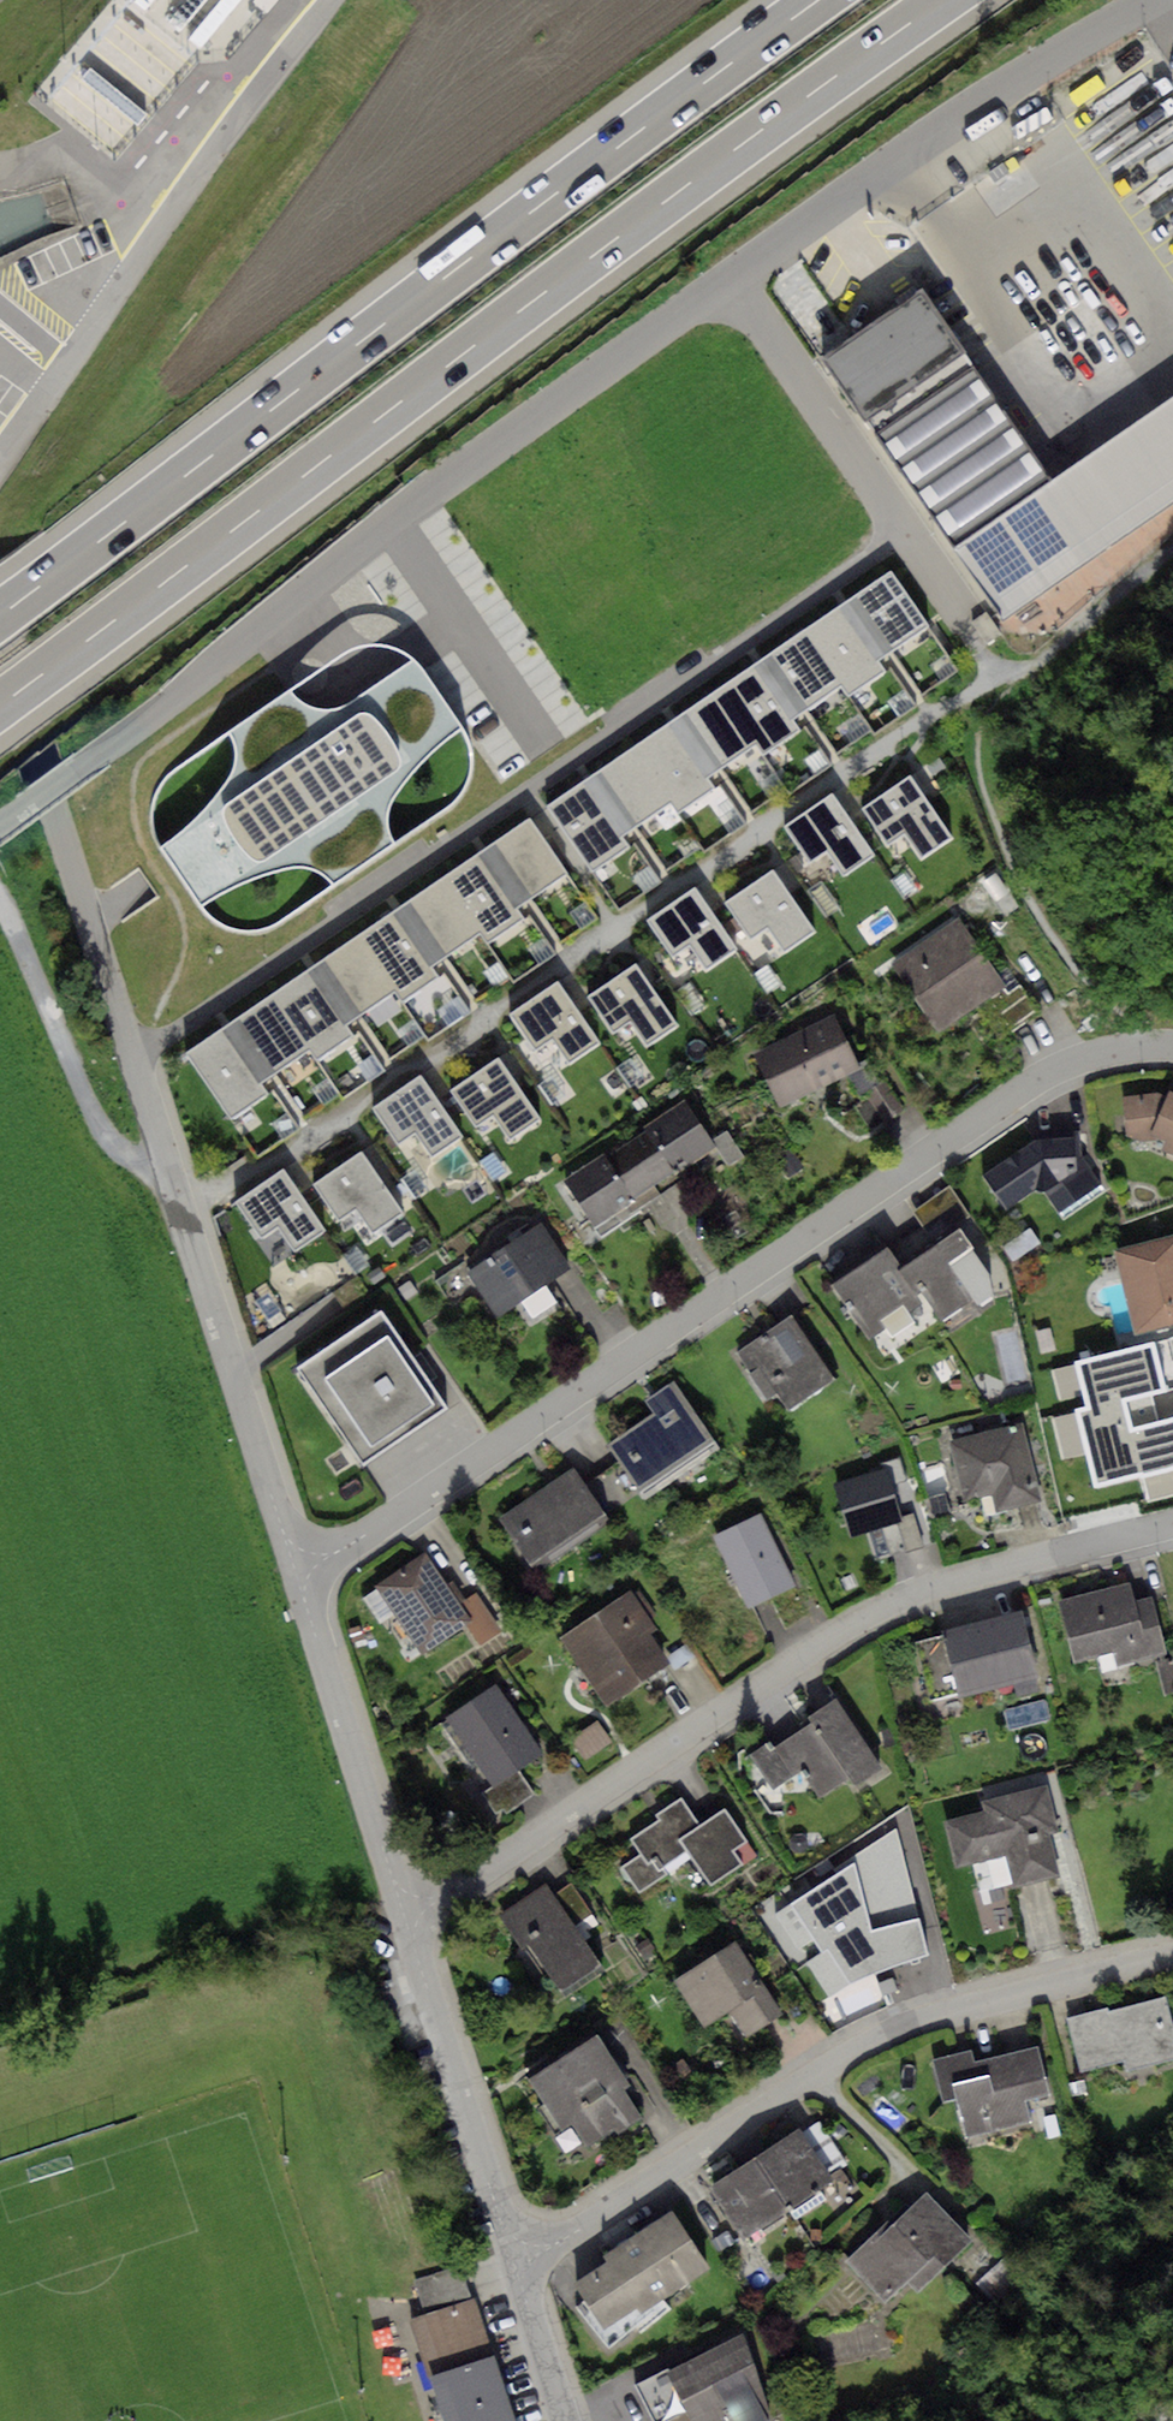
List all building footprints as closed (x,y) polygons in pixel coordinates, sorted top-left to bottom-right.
[(925,300),(828,366),(952,546),(1048,480),(925,300)] [(1048,480),(952,546),(1002,618),(1172,502),(1172,395),(1048,480)] [(890,571),(855,594),(893,649),(928,625),(890,571)] [(855,594),(840,605),(878,660),(893,649),(855,594)] [(840,605),(803,630),(844,687),(849,694),(885,669),(878,660),(840,605)] [(803,630),(770,652),(809,710),(844,687),(803,630)] [(770,652),(752,664),(792,721),(809,710),(770,652)] [(302,702),(292,689),(227,732),(233,740),(235,756),(232,772),(223,785),(206,807),(186,826),(161,847),(202,904),(242,882),(267,873),(291,866),(304,867),(319,872),(331,884),(394,840),(389,831),(388,807),(401,785),(430,752),(461,729),(420,670),(412,658),(342,706),(328,709),(315,708),(302,702)] [(752,664),(717,689),(756,742),(765,753),(799,728),(792,721),(752,664)] [(717,689),(685,712),(724,765),(756,742),(717,689)] [(685,710),(668,722),(707,777),(724,765),(685,712),(685,710)] [(707,777),(668,722),(632,747),(671,802),(679,813),(714,788),(707,777)] [(671,802),(632,747),(599,770),(637,825),(671,802)] [(637,825),(599,770),(582,782),(620,837),(637,825)] [(953,838),(911,773),(860,806),(886,846),(903,835),(919,860),(953,838)] [(582,782),(547,806),(592,872),(628,847),(620,837),(582,782)] [(831,791),(781,825),(807,863),(826,850),(845,877),(876,855),(831,791)] [(528,818),(494,841),(532,896),(566,872),(528,818)] [(494,841),(479,852),(517,907),(532,896),(494,841)] [(479,852),(442,877),(482,934),(488,941),(524,916),(517,907),(479,852)] [(816,933),(772,869),(724,901),(749,938),(766,927),(785,954),(816,933)] [(442,877),(409,899),(448,957),(482,934),(442,877)] [(736,950),(694,887),(645,920),(671,957),(688,945),(706,971),(736,950)] [(409,899),(391,911),(431,968),(448,957),(409,899)] [(391,911),(356,936),(395,989),(403,1000),(438,975),(431,968),(391,911)] [(960,921),(895,962),(939,1031),(987,1000),(1004,989),(960,921)] [(356,936),(324,959),(362,1012),(395,989),(356,936)] [(323,957),(306,970),(345,1024),(362,1012),(324,959),(323,957)] [(635,963),(585,996),(611,1035),(629,1022),(646,1048),(678,1026),(635,963)] [(345,1024),(306,970),(270,994),(309,1049),(318,1060),(353,1035),(345,1024)] [(557,980),(508,1014),(532,1050),(551,1038),(570,1065),(601,1044),(557,980)] [(1008,995),(1004,989),(987,1000),(1009,1032),(1038,1012),(1020,987),(1008,995)] [(309,1049),(270,994),(238,1017),(276,1072),(309,1049)] [(834,1015),(755,1054),(781,1106),(860,1068),(834,1015)] [(276,1072),(238,1017),(220,1029),(258,1084),(276,1072)] [(220,1029),(185,1053),(231,1119),(266,1094),(258,1084),(220,1029)] [(499,1060),(452,1092),(477,1128),(495,1116),(511,1140),(540,1121),(499,1060)] [(421,1076),(372,1108),(397,1145),(415,1133),(431,1156),(462,1136),(421,1076)] [(887,1082),(854,1108),(877,1136),(909,1110),(887,1082)] [(1121,1097),(1126,1136),(1139,1140),(1158,1139),(1164,1141),(1161,1150),(1172,1154),(1172,1092),(1170,1090),(1168,1093),(1121,1097)] [(684,1101),(645,1126),(647,1130),(675,1173),(714,1148),(684,1101)] [(647,1130),(605,1157),(633,1200),(675,1173),(647,1130)] [(728,1130),(713,1139),(729,1165),(744,1156),(728,1130)] [(1033,1136),(977,1176),(1003,1217),(1037,1194),(1052,1220),(1106,1188),(1084,1156),(1082,1130),(1052,1130),(1052,1135),(1033,1136)] [(792,1147),(776,1159),(789,1178),(806,1166),(792,1147)] [(494,1153),(480,1163),(493,1182),(507,1173),(494,1153)] [(602,1153),(563,1179),(594,1225),(633,1200),(605,1157),(602,1153)] [(362,1155),(315,1187),(340,1223),(358,1211),(374,1235),(403,1215),(362,1155)] [(283,1172),(236,1204),(261,1240),(279,1228),(295,1252),(324,1233),(283,1172)] [(949,1183),(910,1211),(923,1228),(938,1218),(947,1231),(971,1214),(949,1183)] [(538,1226),(464,1275),(494,1318),(515,1304),(529,1326),(557,1307),(543,1287),(567,1270),(538,1226)] [(959,1230),(905,1267),(927,1300),(941,1320),(971,1299),(978,1304),(992,1293),(989,1273),(959,1230)] [(1117,1249),(1136,1333),(1172,1324),(1172,1236),(1117,1249)] [(927,1300),(905,1267),(891,1245),(831,1283),(867,1339),(884,1328),(891,1338),(914,1323),(908,1313),(927,1300)] [(356,1246),(342,1256),(356,1276),(370,1266),(356,1246)] [(409,1280),(399,1288),(408,1301),(419,1294),(409,1280)] [(382,1310),(297,1368),(365,1463),(448,1409),(382,1310)] [(281,1311),(267,1320),(272,1328),(287,1319),(281,1311)] [(791,1316),(737,1351),(768,1398),(778,1392),(789,1408),(833,1379),(791,1316)] [(1075,1361),(1086,1407),(1076,1409),(1095,1488),(1172,1469),(1172,1418),(1159,1421),(1153,1396),(1172,1391),(1172,1337),(1075,1361)] [(654,1412),(609,1443),(621,1460),(640,1489),(713,1440),(673,1382),(647,1401),(654,1412)] [(1022,1422),(949,1439),(964,1502),(993,1495),(997,1511),(1041,1501),(1022,1422)] [(621,1460),(583,1485),(602,1514),(640,1489),(621,1460)] [(885,1465),(833,1483),(851,1537),(867,1532),(904,1520),(885,1465)] [(571,1468),(500,1517),(531,1562),(602,1514),(583,1485),(571,1468)] [(943,1493),(929,1498),(935,1519),(949,1515),(943,1493)] [(759,1513),(713,1535),(748,1607),(794,1584),(759,1513)] [(904,1520),(867,1532),(875,1557),(904,1548),(905,1552),(925,1546),(916,1516),(904,1520)] [(426,1553),(362,1598),(379,1624),(394,1615),(421,1659),(472,1617),(461,1602),(426,1553)] [(1129,1582),(1060,1601),(1076,1660),(1114,1650),(1118,1666),(1166,1653),(1151,1596),(1134,1600),(1129,1582)] [(631,1589),(561,1638),(607,1704),(670,1660),(649,1631),(657,1626),(631,1589)] [(502,1628),(476,1591),(461,1602),(472,1617),(487,1639),(502,1628)] [(1023,1610),(945,1629),(946,1634),(960,1695),(1039,1676),(1023,1610)] [(960,1695),(946,1634),(915,1642),(929,1702),(960,1695)] [(1156,1660),(1165,1696),(1172,1695),(1172,1664),(1169,1664),(1168,1658),(1156,1660)] [(496,1685),(446,1718),(491,1786),(518,1768),(541,1753),(496,1685)] [(769,1740),(748,1754),(773,1792),(801,1773),(819,1800),(849,1780),(854,1788),(884,1769),(836,1697),(809,1715),(813,1721),(774,1747),(769,1740)] [(594,1725),(569,1742),(584,1763),(608,1747),(594,1725)] [(536,1792),(518,1768),(491,1786),(483,1792),(496,1810),(501,1807),(506,1814),(536,1792)] [(983,1811),(944,1820),(955,1866),(1007,1854),(1014,1884),(1058,1874),(1049,1834),(1057,1832),(1047,1786),(981,1801),(983,1811)] [(641,1854),(622,1866),(640,1893),(669,1874),(664,1866),(685,1852),(709,1888),(745,1865),(735,1850),(749,1841),(727,1807),(701,1824),(683,1796),(657,1813),(661,1820),(632,1839),(641,1854)] [(926,1956),(896,1829),(777,1914),(829,1998),(850,1985),(926,1956)] [(801,1833),(795,1834),(789,1839),(790,1847),(796,1852),(803,1852),(808,1846),(807,1839),(801,1833)] [(570,1881),(553,1893),(574,1925),(592,1913),(570,1881)] [(546,1882),(498,1914),(521,1948),(530,1942),(560,1989),(599,1963),(574,1925),(553,1893),(546,1882)] [(648,1937),(636,1945),(643,1956),(655,1948),(648,1937)] [(737,1939),(675,1980),(704,2024),(729,2008),(748,2037),(785,2012),(737,1939)] [(1068,2019),(1081,2071),(1126,2059),(1129,2070),(1172,2059),(1172,2032),(1164,1998),(1108,2013),(1107,2008),(1068,2019)] [(597,2035),(530,2078),(563,2128),(572,2122),(588,2148),(613,2131),(618,2135),(644,2118),(624,2087),(629,2084),(597,2035)] [(970,2054),(935,2063),(945,2104),(957,2101),(966,2140),(1031,2124),(1025,2101),(1049,2095),(1038,2050),(973,2066),(970,2054)] [(683,2059),(666,2071),(678,2087),(694,2074),(683,2059)] [(821,2121),(804,2132),(828,2169),(845,2158),(821,2121)] [(802,2128),(755,2158),(788,2209),(834,2179),(828,2169),(804,2132),(802,2128)] [(788,2209),(755,2158),(710,2187),(744,2238),(788,2209)] [(906,2203),(847,2263),(887,2302),(905,2284),(919,2298),(976,2240),(925,2190),(910,2206),(906,2203)] [(606,2265),(581,2283),(594,2302),(584,2309),(608,2343),(634,2325),(641,2335),(679,2308),(672,2298),(717,2267),(672,2204),(599,2255),(606,2265)] [(726,2229),(710,2241),(718,2253),(734,2241),(726,2229)] [(1006,2256),(978,2284),(997,2303),(1025,2275),(1006,2256)] [(415,2278),(426,2315),(472,2301),(461,2264),(415,2278)] [(411,2320),(444,2420),(515,2420),(475,2299),(472,2301),(426,2315),(411,2320)] [(667,2371),(686,2410),(692,2420),(770,2420),(743,2333),(667,2371)] [(667,2371),(637,2386),(654,2420),(663,2420),(686,2410),(667,2371)]
